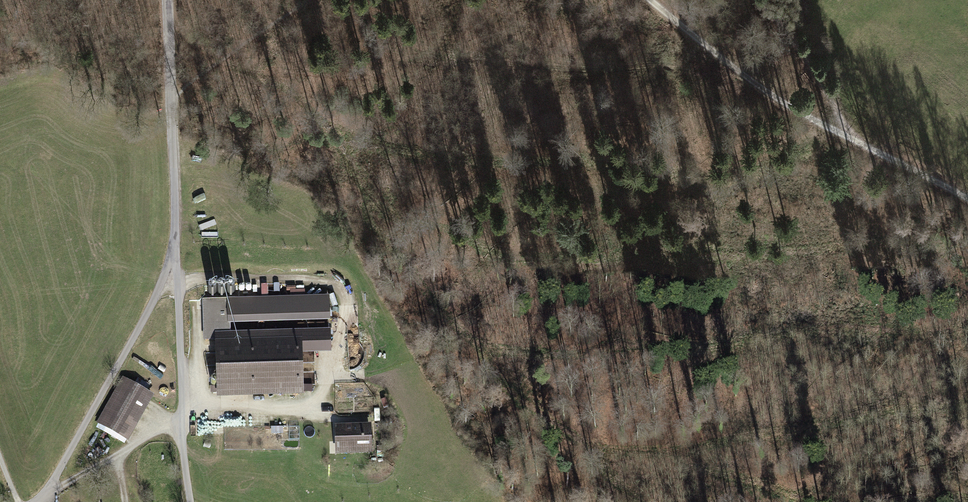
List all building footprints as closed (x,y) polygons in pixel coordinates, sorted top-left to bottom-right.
[(203,340),(215,340),(214,333),(230,332),(230,324),(330,320),(329,295),(202,300),(203,340)] [(215,340),(217,398),(304,395),(302,353),(331,352),(331,329),(230,332),(214,333),(215,340)] [(96,424),(128,441),(154,395),(122,377),(96,424)] [(334,426),(334,455),(371,454),(371,424),(334,426)]
